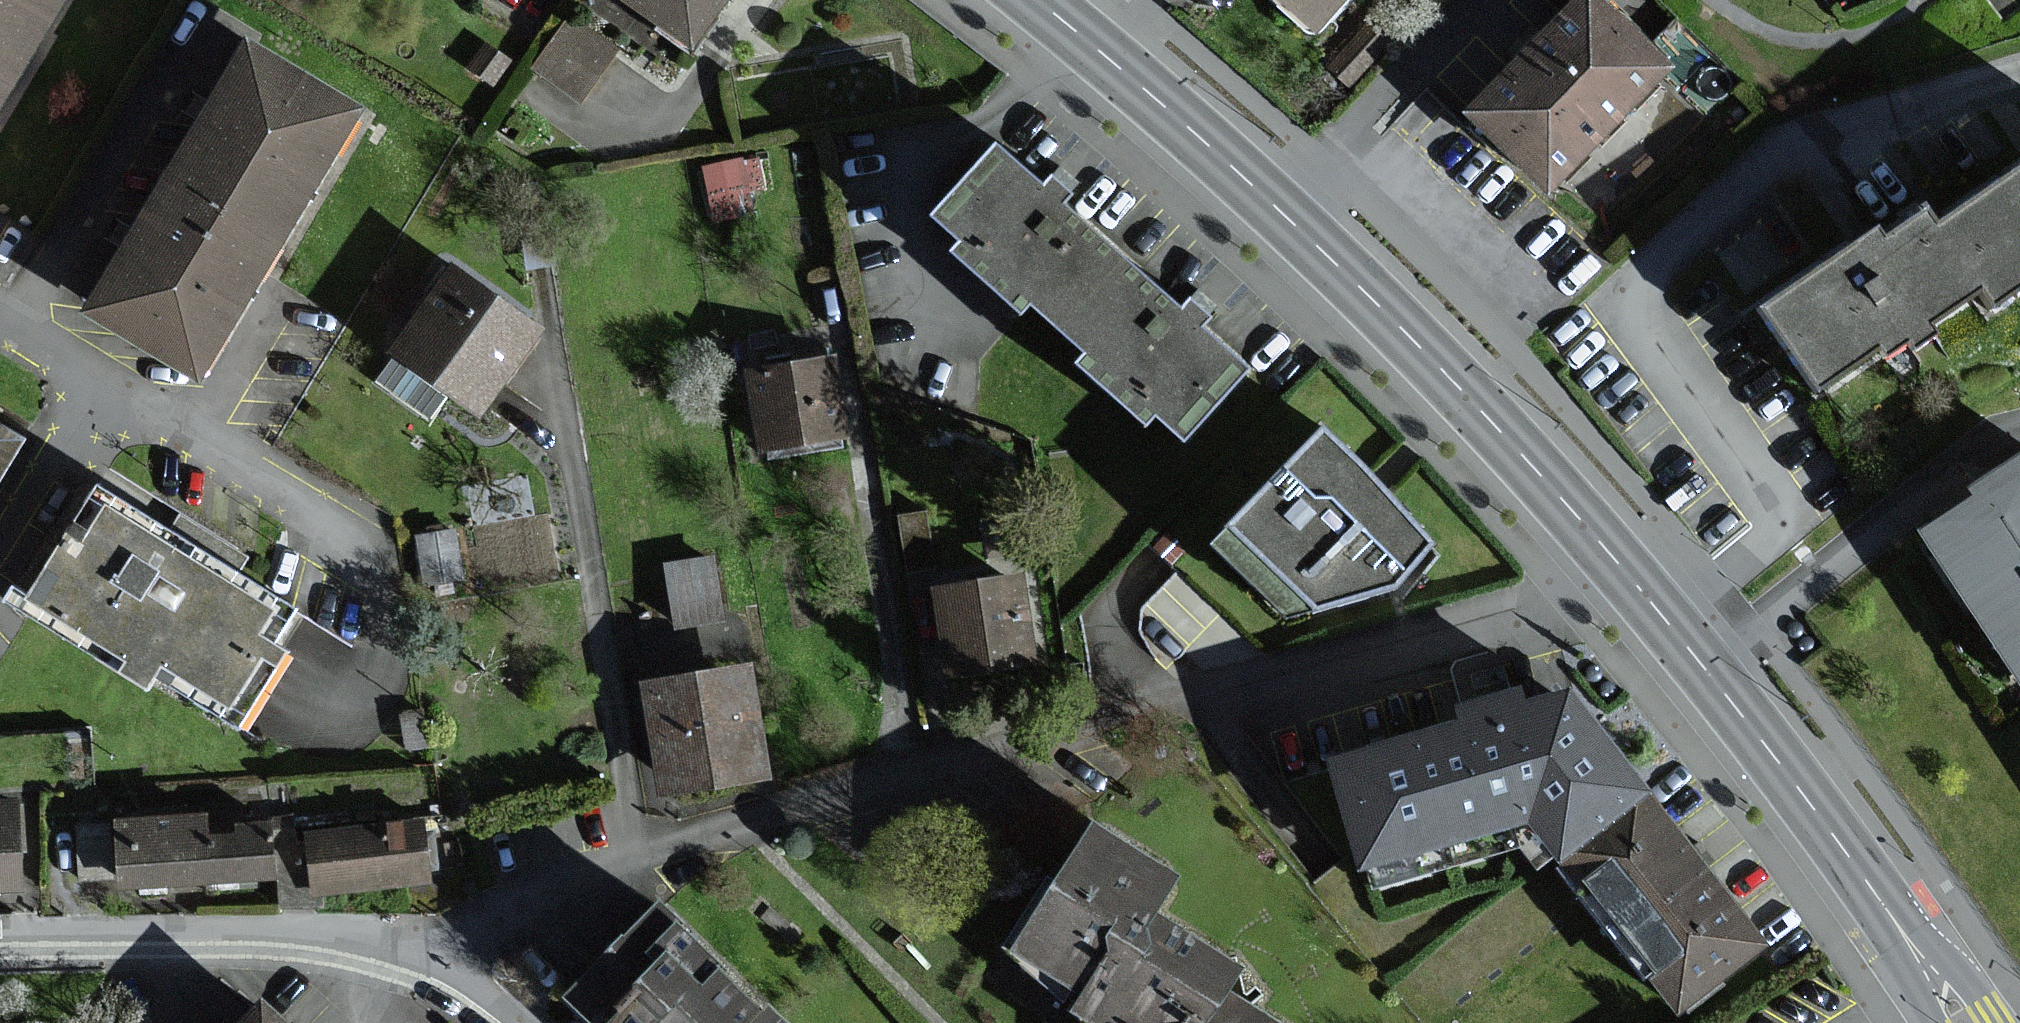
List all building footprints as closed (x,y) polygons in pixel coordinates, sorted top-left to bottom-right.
[(58,0),(0,0),(0,97),(58,0)] [(702,45),(734,0),(639,0),(702,45)] [(1316,34),(1347,0),(1278,0),(1316,34)] [(1598,0),(1579,0),(1471,109),(1462,119),(1549,201),(1674,75),(1598,0)] [(572,12),(534,66),(584,100),(621,47),(572,12)] [(487,39),(468,66),(495,85),(514,59),(487,39)] [(208,112),(130,239),(88,308),(196,369),(354,110),(248,46),(208,112)] [(1033,296),(1041,287),(1077,317),(1139,245),(1129,236),(1082,196),(1095,181),(1075,164),(1065,175),(1014,132),(949,207),(980,233),(971,243),(1033,296)] [(713,203),(769,192),(759,146),(704,157),(713,203)] [(1930,230),(1977,296),(1979,299),(1987,310),(2019,287),(2019,171),(2017,167),(1930,230)] [(1883,342),(1893,356),(1977,296),(1930,230),(1918,215),(1879,243),(1866,226),(1750,309),(1811,393),(1883,342)] [(1203,299),(1139,245),(1077,317),(1108,344),(1097,357),(1169,419),(1179,407),(1204,429),(1267,356),(1223,319),(1234,306),(1212,288),(1203,299)] [(553,325),(461,261),(400,349),(491,413),(553,325)] [(846,351),(751,365),(763,449),(858,435),(846,351)] [(1344,417),(1229,533),(1306,608),(1417,575),(1460,532),(1406,477),(1385,457),(1344,417)] [(36,443),(0,421),(0,501),(36,443)] [(1972,487),(1978,497),(1924,532),(2019,681),(2019,456),(1972,487)] [(291,614),(96,494),(27,607),(249,743),(297,665),(269,648),(291,614)] [(672,619),(726,614),(720,546),(666,551),(672,619)] [(1028,570),(941,585),(955,669),(1043,654),(1028,570)] [(750,665),(651,683),(671,790),(769,772),(750,665)] [(1332,764),(1367,882),(1540,832),(1569,871),(1662,802),(1652,787),(1582,694),(1575,693),(1517,710),(1513,712),(1468,725),(1332,764)] [(0,799),(0,882),(28,880),(23,798),(0,799)] [(1710,868),(1662,802),(1569,871),(1684,1017),(1769,948),(1710,868)] [(272,810),(128,818),(131,880),(276,872),(272,810)] [(1093,1022),(1186,1022),(1192,1013),(1207,1022),(1209,1022),(1233,987),(1248,964),(1154,904),(1176,869),(1091,815),(1006,946),(1079,993),(1069,1008),(1093,1022)] [(426,822),(316,831),(320,887),(430,878),(426,822)] [(600,1022),(763,1022),(782,1001),(673,891),(571,997),(600,1022)] [(1233,987),(1209,1022),(1291,1022),(1233,987)] [(763,1022),(817,1022),(787,994),(782,1001),(763,1022)] [(273,995),(248,1022),(306,1022),(273,995)] [(1192,1013),(1186,1022),(1207,1022),(1192,1013)]
